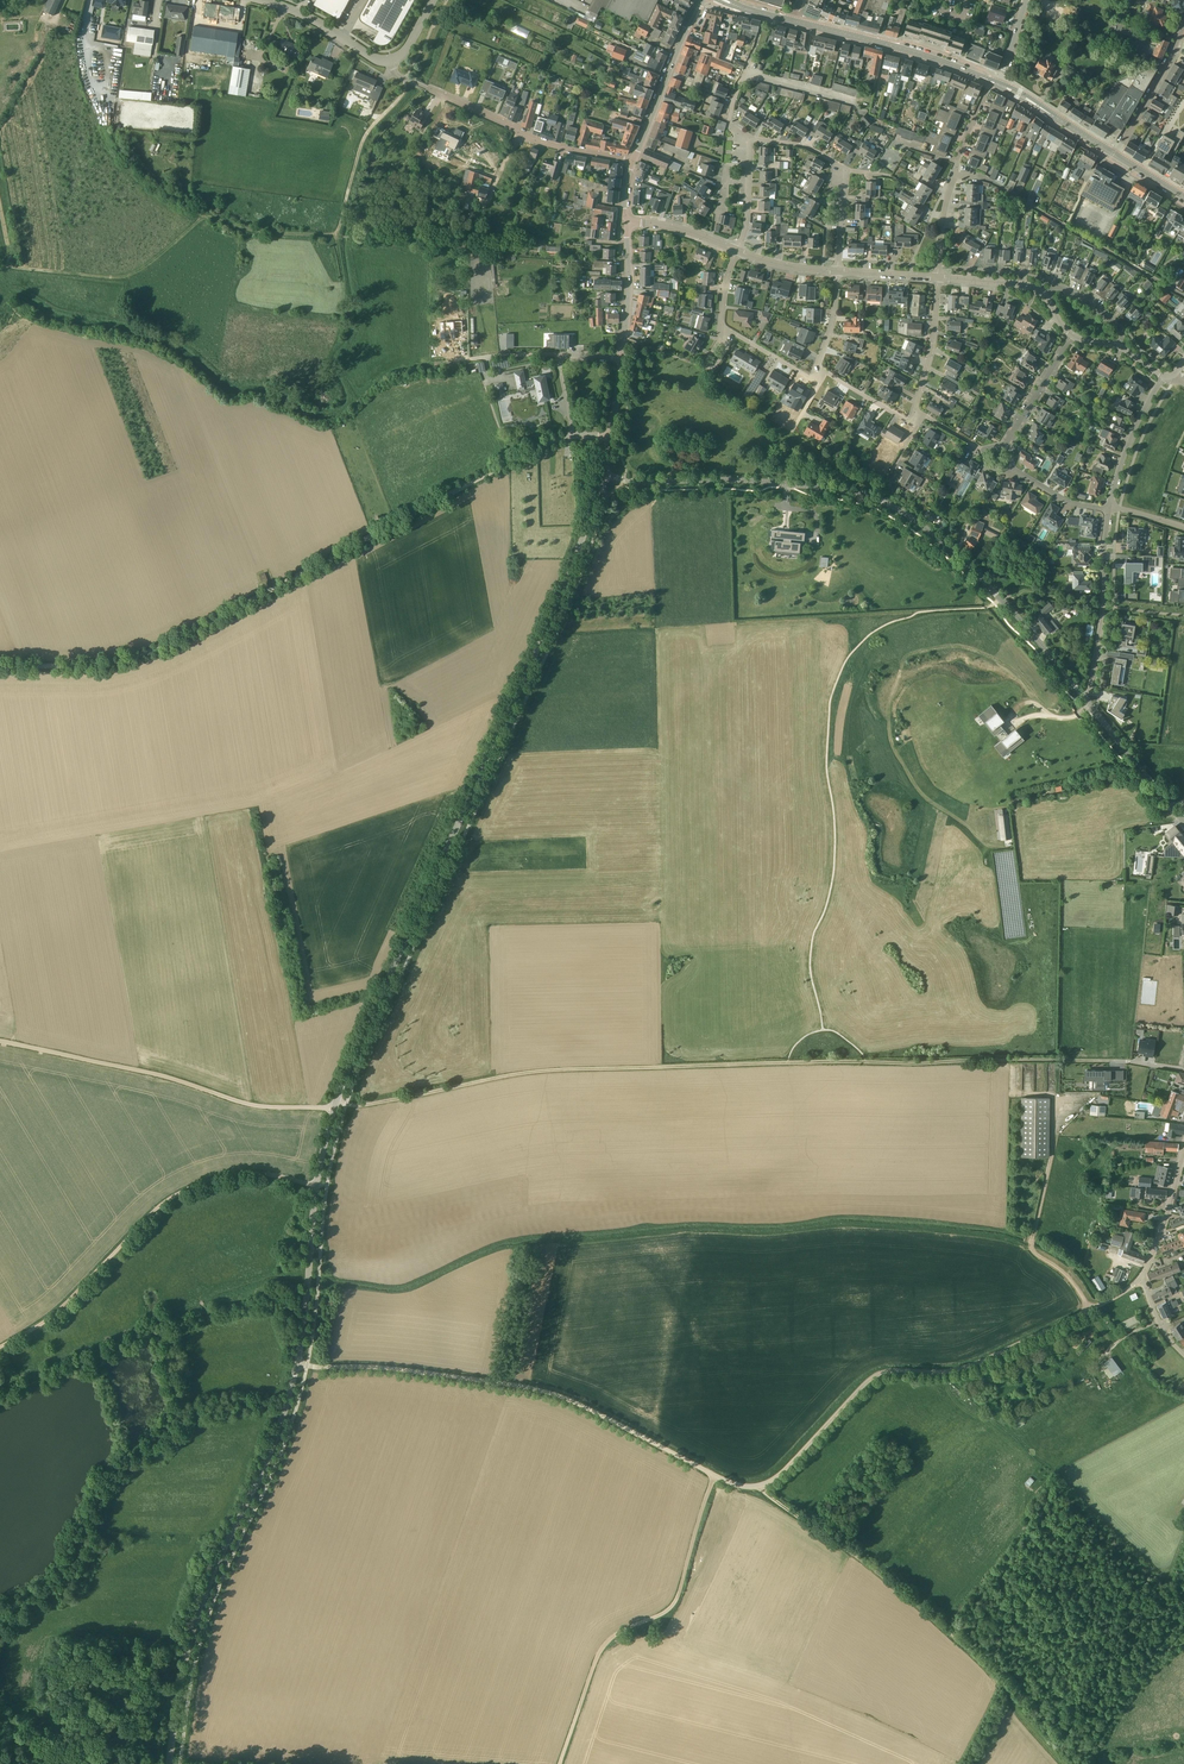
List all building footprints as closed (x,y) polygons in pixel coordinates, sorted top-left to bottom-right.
[(43,11),(54,16),(61,0),(48,0),(43,11)] [(107,2),(112,3),(111,9),(111,10),(112,11),(113,11),(113,12),(114,12),(115,12),(116,12),(117,12),(118,12),(118,11),(120,5),(125,6),(126,0),(108,0),(107,2)] [(313,5),(339,20),(350,0),(316,0),(313,5)] [(377,2),(376,2),(374,7),(373,7),(373,8),(371,13),(371,12),(370,13),(371,13),(368,18),(367,18),(368,18),(365,23),(364,23),(365,24),(365,23),(382,33),(379,39),(386,42),(385,44),(385,45),(387,44),(389,43),(391,41),(393,39),(415,0),(378,0),(377,2)] [(553,6),(592,25),(601,8),(626,21),(637,0),(587,0),(582,11),(561,0),(556,0),(553,6)] [(664,0),(662,3),(666,5),(668,2),(669,1),(675,4),(674,5),(677,7),(675,10),(681,13),(680,15),(685,17),(689,8),(688,8),(689,6),(690,6),(693,2),(694,2),(694,1),(694,0),(664,0)] [(808,5),(805,12),(819,18),(823,10),(825,5),(827,0),(810,0),(810,1),(809,1),(808,4),(808,5)] [(848,26),(857,28),(867,0),(858,0),(851,17),(847,16),(844,24),(848,26)] [(868,31),(879,33),(884,18),(890,0),(867,0),(857,28),(859,29),(859,28),(868,31)] [(1161,8),(1160,9),(1156,8),(1158,3),(1150,0),(1139,0),(1138,1),(1143,3),(1144,2),(1149,4),(1147,9),(1151,11),(1151,10),(1153,11),(1149,22),(1158,26),(1159,24),(1163,26),(1168,13),(1164,11),(1164,9),(1161,8)] [(1172,6),(1182,10),(1183,4),(1183,0),(1153,0),(1172,6)] [(134,3),(133,14),(146,16),(147,10),(148,10),(148,9),(148,8),(148,7),(147,6),(148,2),(140,1),(140,4),(134,3)] [(1056,4),(1056,5),(1044,2),(1043,8),(1045,9),(1043,17),(1061,22),(1064,11),(1060,9),(1061,5),(1056,4)] [(665,33),(675,38),(685,17),(680,15),(658,4),(658,5),(658,4),(648,24),(657,29),(663,17),(668,19),(668,20),(669,23),(670,23),(665,33)] [(165,17),(171,18),(171,16),(179,17),(179,19),(185,20),(187,8),(178,7),(178,8),(174,7),(174,6),(167,5),(165,17)] [(823,10),(819,18),(827,21),(833,8),(825,5),(823,10)] [(1008,10),(992,5),(987,21),(993,22),(993,21),(1003,24),(1008,10)] [(827,21),(832,23),(833,20),(844,24),(847,16),(849,11),(838,7),(837,10),(833,8),(827,21)] [(887,25),(885,35),(897,38),(900,28),(902,21),(906,9),(901,7),(897,19),(895,18),(890,16),(888,25),(887,25)] [(713,19),(710,32),(717,34),(723,13),(723,12),(714,10),(709,9),(706,17),(713,19)] [(731,23),(742,26),(744,17),(733,15),(731,23)] [(744,17),(742,26),(740,35),(742,35),(742,34),(744,35),(745,30),(749,31),(752,19),(744,17)] [(761,21),(752,19),(749,31),(745,30),(744,35),(748,36),(749,33),(753,34),(753,35),(757,36),(761,21)] [(904,35),(904,36),(918,40),(919,39),(923,24),(909,20),(904,35)] [(603,24),(598,21),(595,27),(600,30),(603,24)] [(666,37),(664,41),(672,45),(675,38),(665,33),(657,29),(648,24),(642,21),(634,36),(644,41),(648,33),(659,38),(660,36),(663,37),(664,37),(664,36),(666,37)] [(1117,22),(1115,26),(1112,24),(1110,28),(1114,29),(1113,30),(1132,38),(1132,37),(1165,51),(1169,42),(1117,22)] [(923,24),(919,39),(933,43),(938,27),(923,23),(923,24)] [(513,24),(510,31),(527,37),(530,31),(513,24)] [(120,40),(122,28),(104,25),(102,37),(120,40)] [(771,35),(773,36),(781,38),(780,43),(780,45),(785,47),(785,45),(787,38),(784,37),(784,36),(786,28),(777,25),(776,31),(772,30),(771,35)] [(232,66),(238,67),(240,58),(234,57),(238,33),(194,26),(190,50),(227,56),(226,64),(233,65),(232,66)] [(154,31),(128,27),(127,41),(152,45),(154,31)] [(938,27),(933,43),(947,48),(951,35),(952,32),(938,27)] [(983,36),(985,30),(976,28),(974,33),(983,36)] [(790,29),(787,38),(785,45),(788,46),(791,39),(795,40),(798,31),(790,29)] [(729,32),(727,39),(726,44),(731,45),(732,40),(736,41),(738,34),(734,33),(734,31),(730,30),(729,32)] [(706,32),(703,42),(715,45),(717,34),(710,32),(706,31),(705,31),(705,32),(706,32)] [(805,49),(808,52),(809,46),(810,34),(802,32),(801,42),(795,41),(794,50),(801,51),(802,48),(805,49)] [(946,50),(960,55),(965,39),(951,35),(947,48),(946,50)] [(741,47),(745,38),(740,36),(736,45),(741,47)] [(813,47),(809,46),(808,52),(808,53),(815,55),(816,52),(817,47),(824,48),(826,38),(816,36),(813,47)] [(185,38),(178,37),(175,55),(182,56),(185,38)] [(688,37),(685,46),(699,51),(702,42),(688,37)] [(1149,53),(1158,57),(1162,59),(1162,58),(1165,51),(1132,37),(1132,38),(1127,50),(1147,58),(1149,53)] [(836,41),(826,38),(824,48),(830,50),(828,59),(836,61),(838,53),(834,52),(836,41)] [(281,39),(277,49),(297,58),(301,48),(292,44),(293,42),(287,40),(287,42),(281,39)] [(716,58),(722,59),(726,44),(720,42),(716,58)] [(648,43),(646,48),(643,53),(652,57),(656,47),(648,43)] [(843,43),(840,56),(845,57),(844,62),(847,63),(845,70),(849,70),(851,59),(853,50),(849,49),(851,44),(846,43),(846,44),(843,43)] [(980,64),(982,58),(986,49),(971,43),(966,58),(980,64)] [(612,56),(623,61),(625,56),(627,51),(610,44),(607,51),(613,54),(612,56)] [(853,50),(851,59),(856,60),(855,64),(862,66),(864,60),(863,60),(864,53),(860,52),(862,46),(857,45),(857,47),(854,46),(853,50)] [(699,51),(685,46),(681,54),(689,57),(691,58),(692,55),(696,56),(695,59),(699,61),(702,52),(699,51)] [(883,52),(874,49),(870,48),(865,47),(864,53),(863,60),(864,60),(867,61),(868,56),(873,57),(868,82),(874,83),(873,88),(876,89),(878,80),(883,52)] [(643,53),(638,50),(634,57),(643,61),(642,63),(647,65),(660,71),(664,63),(656,59),(652,57),(643,53)] [(659,52),(656,59),(664,63),(667,55),(659,52)] [(714,57),(702,52),(699,61),(697,64),(695,71),(697,71),(704,75),(706,76),(711,64),(714,57)] [(980,64),(984,65),(997,70),(1002,57),(989,52),(986,60),(982,58),(980,64)] [(689,57),(681,54),(678,63),(690,68),(691,66),(687,64),(689,57)] [(884,65),(891,66),(893,56),(886,55),(884,65)] [(893,56),(891,66),(898,68),(900,58),(893,56)] [(314,69),(313,71),(327,77),(333,63),(322,59),(321,61),(313,57),(312,61),(311,60),(310,62),(308,67),(314,69)] [(714,57),(711,64),(731,72),(734,65),(716,58),(714,57)] [(1037,65),(1034,70),(1040,74),(1041,75),(1042,76),(1043,76),(1046,78),(1047,77),(1051,80),(1059,67),(1044,58),(1042,61),(1040,60),(1039,61),(1038,61),(1037,63),(1037,65)] [(913,62),(905,59),(901,74),(902,74),(901,75),(902,75),(905,76),(909,77),(910,74),(913,62)] [(510,61),(508,66),(515,69),(518,64),(510,61)] [(1174,64),(1170,71),(1179,77),(1183,68),(1183,62),(1182,61),(1179,67),(1174,64)] [(691,68),(690,68),(678,63),(675,71),(684,75),(684,74),(688,76),(691,68)] [(929,84),(931,77),(931,76),(927,75),(929,66),(919,63),(916,74),(926,77),(924,82),(929,84)] [(1077,70),(1067,64),(1065,68),(1074,74),(1077,70)] [(232,66),(228,94),(246,97),(250,69),(238,67),(232,66)] [(1116,139),(1130,116),(1157,69),(1154,67),(1115,83),(1114,84),(1093,118),(1096,120),(1094,123),(1090,130),(1104,138),(1109,129),(1112,131),(1115,132),(1112,137),(1112,138),(1112,139),(1113,140),(1114,140),(1115,140),(1116,139)] [(659,75),(643,68),(640,76),(657,82),(659,75)] [(469,74),(456,69),(451,81),(459,84),(460,82),(473,87),(478,75),(470,72),(469,74)] [(931,77),(929,84),(935,85),(937,79),(941,80),(944,71),(937,69),(934,78),(931,77)] [(625,71),(624,74),(632,78),(636,80),(635,83),(654,90),(657,82),(640,76),(630,72),(625,71)] [(944,71),(941,80),(948,82),(947,84),(949,85),(954,74),(944,71)] [(1182,78),(1179,77),(1170,71),(1165,79),(1177,86),(1182,78)] [(370,97),(373,90),(377,81),(376,81),(370,79),(371,78),(357,72),(353,82),(357,84),(354,90),(370,97)] [(954,74),(949,85),(944,97),(942,102),(949,105),(955,90),(954,90),(956,86),(964,90),(968,80),(954,74)] [(678,89),(681,81),(673,77),(669,86),(674,87),(678,89)] [(982,86),(972,81),(968,80),(964,90),(956,109),(965,112),(966,112),(972,96),(977,98),(982,86)] [(650,99),(654,90),(635,83),(631,81),(629,86),(631,87),(629,93),(637,96),(640,97),(650,99)] [(1164,97),(1162,100),(1174,107),(1179,99),(1172,94),(1176,88),(1164,81),(1157,93),(1164,97)] [(490,85),(491,84),(490,84),(485,95),(491,98),(492,97),(494,98),(494,99),(495,100),(495,99),(500,101),(506,88),(500,85),(498,89),(490,85)] [(723,87),(723,85),(719,84),(715,94),(726,98),(729,89),(723,87)] [(672,93),(674,87),(669,86),(663,101),(669,103),(693,111),(697,100),(686,96),(684,100),(675,97),(676,95),(672,93)] [(143,100),(143,91),(118,90),(118,98),(143,100)] [(512,92),(511,92),(506,104),(514,107),(519,95),(512,92)] [(528,95),(522,94),(519,105),(525,106),(528,95)] [(998,94),(994,102),(993,101),(990,106),(1004,112),(1007,106),(1012,108),(1015,103),(1009,100),(998,94)] [(710,106),(712,106),(723,111),(724,108),(722,107),(723,104),(719,102),(720,99),(713,96),(710,106)] [(618,101),(626,103),(627,103),(626,104),(630,105),(646,109),(650,99),(640,97),(638,102),(619,97),(618,101)] [(1068,115),(1073,108),(1074,107),(1080,104),(1077,99),(1071,103),(1070,105),(1063,100),(1057,108),(1065,113),(1068,115)] [(1174,107),(1162,100),(1160,103),(1153,99),(1149,106),(1160,112),(1161,109),(1164,110),(1166,107),(1172,111),(1174,107)] [(841,104),(829,100),(826,110),(837,113),(838,111),(839,111),(841,104)] [(537,103),(531,101),(527,114),(526,113),(522,126),(530,128),(535,113),(537,103)] [(660,111),(678,117),(680,113),(674,111),(672,110),(673,105),(663,102),(660,111)] [(742,119),(748,123),(755,113),(741,104),(737,109),(745,114),(742,119)] [(1017,122),(1018,118),(1021,113),(1024,115),(1027,110),(1017,104),(1012,114),(1006,127),(1010,129),(1014,120),(1017,122)] [(522,109),(516,106),(515,105),(509,119),(516,122),(522,109)] [(628,110),(624,108),(622,107),(620,111),(621,112),(628,114),(629,111),(633,112),(633,113),(643,117),(646,109),(630,105),(628,110)] [(1073,108),(1068,115),(1068,116),(1080,123),(1089,108),(1085,106),(1080,113),(1078,111),(1081,107),(1079,105),(1075,109),(1073,108)] [(723,111),(712,106),(709,112),(708,112),(707,115),(713,118),(715,114),(719,116),(720,113),(722,113),(723,111)] [(965,112),(956,109),(951,106),(948,112),(940,108),(937,114),(958,122),(961,117),(962,117),(965,112)] [(1004,112),(990,106),(988,111),(990,112),(987,118),(1006,126),(1008,121),(1002,118),(1004,112)] [(1089,108),(1080,123),(1090,130),(1094,123),(1096,120),(1093,118),(1092,117),(1091,119),(1087,116),(1091,110),(1089,108)] [(420,111),(418,109),(415,113),(414,113),(412,116),(413,116),(409,122),(420,129),(425,122),(421,120),(425,113),(421,110),(420,111)] [(1021,113),(1018,118),(1022,119),(1017,130),(1020,132),(1024,125),(1024,124),(1025,122),(1028,124),(1033,114),(1027,110),(1024,115),(1021,113)] [(320,111),(319,119),(328,121),(330,112),(320,111)] [(679,117),(678,117),(660,111),(657,120),(667,124),(668,119),(677,122),(679,117)] [(1142,118),(1152,124),(1154,125),(1157,121),(1160,123),(1163,116),(1157,112),(1154,116),(1146,111),(1142,118)] [(927,114),(919,112),(916,118),(925,121),(927,114)] [(755,113),(748,123),(755,128),(758,123),(761,125),(765,119),(755,113)] [(547,119),(546,123),(556,126),(554,135),(549,133),(550,130),(545,128),(543,133),(542,137),(552,140),(561,143),(566,126),(566,124),(557,121),(559,117),(549,114),(547,119)] [(566,124),(566,126),(569,127),(568,130),(565,138),(570,139),(570,140),(573,141),(574,140),(575,140),(577,132),(578,128),(573,127),(576,116),(569,114),(566,124)] [(861,119),(868,126),(873,121),(867,114),(861,119)] [(958,122),(937,114),(935,119),(944,123),(941,129),(955,134),(957,129),(955,129),(958,122)] [(768,121),(765,119),(761,125),(767,128),(769,126),(773,128),(778,120),(771,116),(768,121)] [(1044,122),(1036,116),(1027,137),(1034,141),(1039,133),(1038,132),(1044,122)] [(533,134),(542,137),(543,133),(545,128),(546,123),(547,119),(538,117),(535,128),(533,134)] [(615,127),(617,128),(626,130),(636,134),(639,126),(642,119),(638,118),(635,125),(615,119),(612,126),(615,127)] [(1004,131),(1006,126),(987,118),(985,125),(983,124),(981,129),(994,135),(997,129),(1004,131)] [(586,147),(587,141),(591,131),(602,134),(605,125),(584,119),(576,145),(586,147)] [(718,119),(715,128),(724,131),(726,122),(718,119)] [(806,119),(802,125),(797,133),(804,137),(807,132),(810,134),(814,128),(808,125),(810,121),(806,119)] [(650,137),(670,144),(671,139),(663,135),(667,124),(657,120),(650,137)] [(781,122),(778,120),(773,128),(779,132),(783,127),(786,129),(789,124),(783,120),(781,122)] [(792,126),(789,124),(786,129),(789,131),(792,133),(794,130),(797,133),(802,125),(795,121),(792,126)] [(1052,128),(1045,124),(1040,132),(1043,134),(1038,145),(1040,146),(1038,150),(1040,151),(1045,140),(1047,137),(1052,128)] [(1152,124),(1150,127),(1149,128),(1157,132),(1155,136),(1156,137),(1161,129),(1154,125),(1152,124)] [(702,132),(711,135),(714,128),(705,125),(702,132)] [(815,127),(814,128),(810,134),(813,136),(816,138),(818,135),(822,137),(827,130),(820,125),(818,129),(815,127)] [(884,129),(871,125),(869,130),(882,134),(884,129)] [(894,133),(898,134),(901,136),(900,137),(910,141),(911,139),(925,144),(926,141),(927,137),(897,126),(894,133)] [(677,141),(675,146),(676,146),(687,150),(693,132),(677,127),(676,131),(680,132),(677,141)] [(1052,128),(1047,137),(1060,145),(1064,136),(1052,128)] [(827,130),(822,137),(828,142),(831,137),(835,139),(838,133),(832,129),(830,132),(827,130)] [(953,140),(955,134),(941,129),(939,135),(930,131),(928,136),(948,145),(951,139),(953,140)] [(994,135),(981,129),(979,134),(980,135),(978,141),(996,149),(998,144),(992,141),(994,135)] [(1181,129),(1175,140),(1163,134),(1153,152),(1155,153),(1148,165),(1159,171),(1159,172),(1164,175),(1164,174),(1171,162),(1164,158),(1167,154),(1168,154),(1172,148),(1176,151),(1183,138),(1183,131),(1181,129)] [(626,130),(626,132),(621,130),(620,135),(634,140),(636,134),(626,130)] [(782,137),(788,140),(791,133),(785,130),(782,137)] [(838,133),(835,139),(838,141),(835,146),(841,150),(846,142),(843,140),(844,137),(838,133)] [(434,150),(441,154),(442,152),(449,155),(452,148),(454,149),(460,137),(454,134),(448,146),(444,143),(444,142),(439,140),(434,150)] [(603,134),(600,149),(609,151),(610,142),(610,137),(604,136),(605,134),(603,134)] [(1123,150),(1133,156),(1138,147),(1138,146),(1139,144),(1135,141),(1137,137),(1133,134),(1123,150)] [(620,135),(619,138),(623,140),(621,144),(631,146),(634,140),(620,135)] [(928,136),(927,137),(926,141),(934,145),(931,152),(945,157),(948,152),(946,151),(948,145),(928,136)] [(1064,136),(1060,145),(1073,153),(1077,144),(1064,136)] [(1138,147),(1133,156),(1142,162),(1148,152),(1144,150),(1148,144),(1151,147),(1155,140),(1149,136),(1144,145),(1141,144),(1139,147),(1138,147)] [(657,145),(664,147),(663,148),(674,152),(676,146),(675,146),(670,144),(650,137),(647,145),(655,148),(657,145)] [(849,137),(846,142),(841,150),(848,154),(851,149),(854,151),(858,145),(855,143),(856,142),(849,137)] [(1026,138),(1022,137),(1021,139),(1017,137),(1014,145),(1021,148),(1026,138)] [(618,143),(617,143),(617,140),(615,140),(614,143),(610,142),(609,151),(616,152),(618,143)] [(617,140),(617,143),(618,143),(616,152),(628,154),(631,146),(621,144),(619,144),(620,141),(617,140)] [(858,145),(854,151),(860,155),(862,152),(866,155),(872,144),(865,140),(861,147),(858,145)] [(994,154),(996,149),(978,141),(975,147),(973,147),(971,152),(985,158),(987,152),(994,154)] [(872,144),(866,155),(872,159),(875,154),(879,156),(882,150),(883,149),(877,145),(876,147),(872,144)] [(523,166),(531,170),(535,161),(536,161),(537,159),(536,159),(539,149),(533,146),(530,156),(529,155),(523,166)] [(676,146),(674,152),(688,158),(690,151),(687,150),(676,146)] [(760,155),(770,156),(770,152),(775,152),(776,148),(770,148),(770,147),(760,147),(760,155)] [(667,168),(671,160),(645,149),(642,157),(667,168)] [(1097,156),(1086,150),(1070,176),(1076,180),(1083,169),(1081,168),(1083,166),(1089,170),(1097,156)] [(985,158),(971,152),(969,157),(971,158),(968,165),(976,168),(986,172),(989,167),(982,164),(985,158)] [(576,156),(567,154),(562,172),(565,173),(568,163),(574,164),(576,156)] [(759,164),(765,164),(771,164),(771,168),(778,168),(783,169),(784,162),(770,161),(770,156),(760,155),(759,164)] [(1168,177),(1181,184),(1182,182),(1183,184),(1183,163),(1182,162),(1179,161),(1181,158),(1175,155),(1171,162),(1164,174),(1169,176),(1168,177)] [(587,157),(576,156),(574,164),(586,166),(587,157)] [(714,168),(709,166),(711,159),(702,156),(698,165),(701,166),(700,168),(703,169),(701,173),(712,177),(714,173),(712,173),(714,168)] [(614,162),(610,161),(593,158),(591,165),(609,168),(609,169),(611,170),(614,170),(614,163),(614,162)] [(808,159),(806,163),(805,166),(811,170),(813,166),(821,171),(825,163),(815,158),(813,162),(808,159)] [(544,160),(541,169),(540,175),(545,177),(559,181),(561,176),(558,175),(562,162),(554,160),(553,163),(544,160)] [(639,168),(653,175),(654,171),(648,168),(650,165),(640,161),(637,168),(639,168)] [(923,166),(936,174),(937,171),(939,172),(941,167),(932,162),(930,165),(925,162),(923,166)] [(622,175),(623,164),(614,163),(614,170),(611,170),(610,177),(618,178),(618,174),(622,175)] [(1080,195),(1083,197),(1097,204),(1110,181),(1114,174),(1097,165),(1080,195)] [(936,174),(923,166),(919,173),(915,170),(913,174),(920,178),(922,175),(933,181),(936,177),(934,176),(936,174)] [(1030,169),(1023,166),(1017,179),(1024,182),(1030,169)] [(778,168),(771,168),(767,167),(767,171),(761,171),(761,180),(771,180),(771,176),(778,176),(778,168)] [(660,178),(653,175),(639,168),(636,176),(648,181),(649,178),(659,182),(660,178)] [(479,175),(466,171),(461,189),(478,194),(480,187),(476,185),(477,180),(491,184),(492,179),(479,175)] [(808,180),(820,187),(824,180),(812,173),(808,180)] [(621,178),(618,178),(610,177),(609,185),(608,186),(609,186),(608,189),(616,190),(617,187),(620,187),(621,178)] [(607,202),(618,203),(620,191),(616,190),(608,189),(609,186),(608,186),(583,178),(582,181),(581,184),(583,184),(583,185),(595,188),(594,193),(598,194),(599,194),(599,191),(609,192),(607,202)] [(866,189),(875,189),(876,185),(879,185),(879,178),(873,178),(872,181),(867,181),(866,189)] [(808,180),(802,190),(809,194),(811,192),(816,194),(820,187),(808,180)] [(1110,181),(1097,204),(1112,212),(1115,206),(1116,207),(1118,202),(1119,202),(1120,197),(1122,198),(1123,193),(1117,189),(1119,186),(1110,181)] [(693,193),(694,193),(697,195),(699,193),(707,198),(712,190),(700,182),(697,186),(695,189),(688,185),(686,189),(689,191),(693,193)] [(1137,182),(1130,192),(1140,198),(1147,188),(1137,182)] [(654,187),(642,183),(641,190),(636,190),(636,195),(634,195),(634,204),(643,205),(643,199),(644,199),(645,194),(652,195),(654,187)] [(775,192),(776,187),(776,183),(767,183),(767,187),(760,187),(760,195),(770,196),(770,192),(775,192)] [(918,191),(926,196),(928,193),(929,194),(932,189),(923,184),(918,191)] [(969,190),(968,192),(981,193),(982,190),(978,190),(978,185),(968,184),(967,190),(969,190)] [(487,199),(489,190),(489,189),(480,187),(478,194),(478,196),(487,199)] [(880,190),(875,189),(866,189),(866,193),(863,193),(862,201),(869,201),(869,197),(879,198),(880,190)] [(1156,206),(1161,198),(1162,197),(1150,190),(1144,201),(1142,205),(1135,216),(1140,219),(1145,211),(1146,208),(1155,213),(1154,214),(1161,218),(1165,210),(1159,207),(1158,208),(1156,206)] [(926,196),(918,191),(914,198),(905,192),(904,193),(903,196),(915,203),(916,199),(923,204),(926,199),(925,198),(926,196)] [(599,194),(598,194),(594,193),(589,192),(589,194),(585,193),(584,200),(578,198),(578,196),(574,195),(574,198),(575,199),(574,203),(586,206),(595,209),(603,210),(602,214),(608,215),(608,211),(612,211),(612,207),(597,204),(599,194)] [(666,194),(659,192),(656,199),(656,198),(652,210),(661,213),(664,201),(669,203),(672,194),(667,192),(666,194)] [(982,193),(981,193),(968,192),(968,195),(967,195),(966,201),(977,201),(977,205),(979,205),(988,206),(988,202),(983,202),(983,195),(982,194),(982,193)] [(698,196),(697,195),(694,193),(692,198),(690,201),(699,207),(697,211),(705,216),(710,208),(703,204),(706,201),(698,196)] [(678,196),(678,205),(674,205),(674,215),(683,214),(683,211),(686,211),(686,208),(691,199),(682,199),(682,196),(678,196)] [(915,203),(903,196),(901,199),(909,204),(905,210),(917,218),(918,215),(919,216),(922,211),(913,206),(915,203)] [(812,199),(808,198),(808,199),(807,198),(804,203),(805,203),(804,204),(816,211),(820,204),(812,199)] [(759,210),(771,211),(770,214),(769,214),(780,215),(781,207),(770,206),(770,202),(760,201),(759,210)] [(869,201),(862,201),(862,204),(856,204),(856,212),(865,212),(865,208),(868,208),(869,201)] [(520,203),(518,210),(525,212),(527,206),(520,203)] [(816,211),(804,204),(804,206),(803,205),(800,210),(801,210),(800,212),(801,212),(801,214),(794,212),(792,212),(791,216),(799,217),(806,218),(807,215),(812,218),(816,211)] [(988,206),(979,205),(979,209),(966,208),(965,213),(967,213),(967,216),(976,217),(980,217),(981,209),(987,209),(988,206)] [(608,211),(608,215),(610,215),(609,223),(616,223),(618,208),(612,207),(612,211),(608,211)] [(1168,223),(1166,226),(1169,228),(1171,224),(1180,229),(1183,223),(1183,219),(1178,216),(1179,214),(1178,212),(1177,211),(1175,211),(1174,211),(1171,209),(1167,217),(1170,219),(1168,223)] [(915,220),(917,218),(905,210),(904,210),(902,214),(906,216),(904,220),(914,226),(916,221),(915,220)] [(865,217),(865,212),(856,212),(855,220),(861,220),(861,224),(867,224),(868,217),(865,217)] [(764,229),(765,223),(766,214),(762,214),(761,220),(757,220),(757,223),(753,223),(752,232),(760,234),(761,229),(764,229)] [(721,215),(719,223),(728,225),(728,227),(733,228),(735,218),(731,217),(721,215)] [(976,217),(967,216),(966,219),(965,219),(965,224),(976,225),(976,217)] [(609,223),(608,222),(607,222),(607,225),(603,225),(603,218),(593,217),(592,229),(615,232),(616,223),(609,223)] [(1058,224),(1050,220),(1049,224),(1055,228),(1058,224)] [(1118,227),(1113,225),(1108,235),(1112,238),(1118,227)] [(780,236),(781,227),(773,226),(773,231),(767,231),(767,241),(776,242),(777,236),(780,236)] [(781,226),(781,227),(780,236),(784,236),(784,246),(792,246),(793,228),(788,228),(788,226),(781,226)] [(1169,234),(1175,235),(1177,228),(1171,226),(1169,234)] [(793,228),(792,246),(801,247),(801,235),(805,235),(805,227),(799,227),(799,229),(793,228)] [(615,232),(592,229),(587,229),(586,237),(591,237),(591,238),(614,240),(615,232)] [(969,250),(975,239),(964,232),(960,238),(965,241),(962,246),(969,250)] [(651,250),(653,250),(660,250),(660,247),(657,246),(657,240),(659,240),(660,234),(649,234),(649,237),(640,236),(640,246),(651,246),(651,250)] [(903,234),(903,237),(903,247),(911,247),(911,241),(918,241),(918,235),(903,234)] [(868,237),(868,241),(868,248),(871,248),(871,254),(879,254),(879,245),(879,240),(875,240),(875,241),(872,241),(872,237),(868,237)] [(895,243),(891,242),(891,249),(898,250),(898,246),(903,247),(903,237),(895,237),(895,243)] [(818,248),(818,238),(809,238),(808,247),(812,247),(818,248)] [(975,239),(969,250),(976,254),(979,249),(982,251),(985,245),(975,239)] [(856,253),(856,244),(852,243),(852,240),(849,240),(848,252),(856,253)] [(884,241),(879,240),(879,245),(879,254),(887,255),(887,249),(891,249),(891,242),(884,242),(884,241)] [(861,244),(856,244),(856,253),(864,253),(864,248),(868,248),(868,241),(861,241),(861,244)] [(601,245),(592,245),(590,245),(590,250),(601,251),(604,251),(604,258),(614,259),(615,249),(604,249),(601,248),(601,245)] [(987,262),(994,263),(996,246),(985,245),(982,251),(978,257),(980,258),(984,259),(984,258),(987,259),(987,262)] [(1014,250),(1016,250),(1014,261),(1018,262),(1018,265),(1025,266),(1027,248),(1023,248),(1024,246),(1015,245),(1014,250)] [(713,261),(708,259),(711,252),(698,247),(694,257),(707,262),(704,268),(709,269),(713,261)] [(1031,249),(1027,248),(1025,266),(1031,267),(1032,264),(1036,264),(1037,253),(1031,252),(1031,249)] [(1056,254),(1048,251),(1043,249),(1040,258),(1043,259),(1041,265),(1044,266),(1043,269),(1050,272),(1056,254)] [(1108,256),(1095,249),(1093,254),(1106,260),(1108,256)] [(660,250),(653,250),(653,252),(641,252),(640,261),(650,261),(651,256),(659,257),(660,250)] [(999,250),(999,263),(1006,264),(1006,260),(1009,260),(1010,250),(1003,250),(999,250)] [(1059,257),(1054,273),(1061,275),(1062,272),(1065,273),(1067,267),(1070,267),(1073,259),(1067,257),(1066,262),(1062,261),(1062,260),(1062,258),(1061,257),(1059,257)] [(1081,261),(1080,260),(1079,260),(1078,260),(1078,261),(1076,260),(1071,268),(1073,269),(1070,275),(1074,277),(1072,280),(1078,283),(1086,267),(1089,262),(1088,262),(1084,262),(1083,263),(1081,262),(1081,261)] [(604,261),(595,261),(594,267),(603,267),(607,267),(607,274),(616,275),(616,265),(607,265),(603,265),(604,261)] [(664,265),(664,264),(652,264),(652,268),(651,268),(651,267),(641,267),(641,276),(651,276),(654,277),(654,270),(664,270),(664,265)] [(1090,269),(1086,267),(1078,283),(1084,286),(1086,283),(1089,285),(1097,271),(1091,268),(1090,269)] [(739,280),(744,282),(746,277),(762,282),(764,274),(751,270),(750,273),(742,270),(739,280)] [(697,289),(706,290),(706,285),(713,286),(715,272),(704,271),(703,285),(698,284),(697,289)] [(1176,286),(1183,290),(1183,288),(1183,275),(1183,274),(1176,286)] [(651,276),(641,276),(640,286),(650,286),(650,285),(652,285),(652,290),(653,290),(661,290),(669,291),(670,284),(666,284),(660,283),(654,283),(650,283),(651,276)] [(1096,293),(1101,297),(1112,283),(1109,280),(1107,282),(1102,278),(1094,288),(1098,290),(1096,293)] [(622,280),(621,280),(595,280),(595,289),(622,290),(622,280)] [(767,290),(770,282),(766,280),(765,283),(761,283),(760,288),(767,290)] [(791,283),(787,282),(787,281),(783,280),(782,283),(774,281),(771,291),(781,294),(781,296),(787,298),(791,283)] [(1146,290),(1152,283),(1148,280),(1142,286),(1146,290)] [(1115,285),(1112,283),(1101,297),(1106,301),(1108,298),(1111,301),(1119,291),(1113,287),(1115,285)] [(800,284),(799,296),(806,297),(806,300),(815,300),(816,287),(807,287),(807,284),(806,284),(806,285),(800,284)] [(862,300),(863,291),(863,290),(859,290),(860,285),(849,285),(848,298),(857,298),(857,300),(862,300)] [(863,291),(862,300),(881,301),(881,306),(885,306),(885,298),(885,291),(882,291),(882,288),(872,287),(872,286),(868,286),(867,291),(863,291)] [(747,305),(750,290),(737,287),(736,293),(738,293),(736,303),(747,305)] [(889,292),(885,291),(885,298),(889,298),(889,300),(898,300),(898,303),(907,304),(908,295),(903,294),(903,289),(897,288),(897,290),(889,289),(889,292)] [(705,294),(706,290),(697,289),(696,293),(699,294),(698,307),(706,308),(706,309),(712,310),(712,305),(711,305),(712,295),(705,294)] [(661,290),(653,290),(653,293),(645,291),(644,295),(640,294),(638,301),(638,302),(647,305),(651,306),(654,296),(655,297),(656,296),(669,297),(669,292),(669,291),(661,290)] [(1160,299),(1165,304),(1170,299),(1168,298),(1170,296),(1166,292),(1160,299)] [(601,300),(596,300),(596,305),(609,306),(609,302),(615,302),(616,293),(607,293),(601,293),(601,300)] [(1120,299),(1116,303),(1118,306),(1116,308),(1121,313),(1130,304),(1127,301),(1128,301),(1126,299),(1127,298),(1122,293),(1118,297),(1120,299)] [(923,308),(924,295),(915,295),(914,306),(913,306),(912,315),(925,316),(925,309),(923,308)] [(958,310),(958,304),(964,304),(964,296),(949,295),(948,309),(958,310)] [(990,315),(992,304),(991,304),(992,299),(984,297),(983,302),(976,301),(975,306),(970,305),(969,311),(990,315)] [(646,308),(647,305),(638,302),(634,316),(648,320),(649,314),(648,314),(649,309),(646,308)] [(995,313),(1013,320),(1017,311),(1014,309),(1015,306),(1006,303),(1005,307),(999,305),(995,313)] [(663,315),(672,316),(672,306),(664,306),(663,315)] [(1138,317),(1140,319),(1143,315),(1141,313),(1136,309),(1133,307),(1124,316),(1129,321),(1132,319),(1134,321),(1138,317)] [(691,313),(700,315),(696,328),(707,331),(710,318),(703,316),(704,311),(692,308),(691,313)] [(821,309),(807,308),(807,317),(805,317),(805,322),(819,323),(819,313),(821,313),(821,309)] [(752,327),(754,313),(735,310),(734,320),(746,322),(746,326),(752,327)] [(771,313),(761,310),(760,317),(765,318),(764,321),(768,322),(771,313)] [(608,319),(608,323),(619,322),(619,314),(606,314),(606,319),(608,319)] [(1019,315),(1014,325),(1019,328),(1020,326),(1026,329),(1027,327),(1032,330),(1037,321),(1030,316),(1029,318),(1026,316),(1024,318),(1019,315)] [(648,320),(634,316),(630,330),(637,331),(638,325),(643,327),(646,327),(647,324),(648,320)] [(859,332),(860,317),(853,316),(852,322),(845,322),(844,331),(859,332)] [(922,324),(912,323),(912,319),(899,318),(899,320),(901,322),(904,323),(904,334),(907,335),(907,334),(921,335),(922,324)] [(1179,320),(1169,331),(1179,339),(1183,334),(1183,324),(1179,320)] [(464,321),(442,322),(442,339),(456,338),(456,333),(464,332),(464,321)] [(961,321),(956,321),(947,321),(946,331),(960,332),(961,321)] [(796,341),(798,342),(805,344),(804,344),(806,345),(806,344),(809,345),(812,338),(813,338),(815,333),(801,327),(796,341)] [(772,333),(767,331),(763,340),(768,342),(772,333)] [(1042,344),(1039,349),(1047,354),(1051,349),(1050,348),(1055,339),(1048,334),(1047,336),(1039,331),(1038,334),(1034,332),(1031,337),(1042,344)] [(696,354),(704,341),(694,335),(689,344),(687,342),(684,347),(696,354)] [(856,348),(862,349),(864,339),(853,336),(851,342),(845,341),(844,346),(845,346),(844,350),(855,353),(856,348)] [(1167,336),(1162,342),(1156,336),(1154,338),(1153,337),(1152,337),(1150,340),(1151,341),(1149,343),(1164,356),(1170,348),(1175,342),(1167,336)] [(959,353),(962,343),(949,338),(945,348),(959,353)] [(802,359),(800,358),(803,351),(796,348),(798,344),(788,339),(784,348),(790,351),(788,356),(799,361),(801,362),(802,359)] [(906,340),(901,352),(910,356),(912,353),(918,356),(922,346),(906,340)] [(553,346),(553,350),(564,350),(564,348),(575,347),(575,341),(559,342),(559,346),(553,346)] [(754,374),(758,367),(761,362),(750,356),(749,357),(737,350),(732,359),(748,369),(748,370),(754,374)] [(1022,365),(1034,372),(1038,365),(1035,363),(1038,357),(1028,350),(1024,357),(1026,359),(1022,365)] [(910,356),(901,352),(899,356),(902,357),(899,366),(911,372),(915,363),(908,360),(910,356)] [(1075,371),(1076,368),(1083,372),(1088,363),(1082,359),(1083,357),(1076,353),(1067,367),(1075,371)] [(850,357),(847,361),(843,358),(838,366),(837,365),(834,370),(842,375),(845,370),(848,372),(853,364),(856,366),(858,362),(850,357)] [(1103,358),(1098,368),(1103,370),(1103,369),(1110,373),(1116,364),(1111,361),(1110,362),(1103,358)] [(954,378),(961,365),(949,359),(944,368),(947,369),(945,373),(954,378)] [(484,362),(478,364),(479,372),(486,371),(484,362)] [(1025,379),(1029,373),(1019,367),(1014,373),(1017,375),(1012,381),(1024,388),(1028,381),(1025,379)] [(774,370),(770,375),(769,378),(772,380),(769,384),(781,392),(788,380),(778,374),(779,373),(774,370)] [(892,370),(886,379),(881,376),(879,379),(891,387),(894,381),(903,386),(907,379),(899,374),(892,370)] [(540,401),(547,399),(546,394),(549,394),(545,378),(542,379),(542,376),(535,377),(536,382),(526,384),(523,371),(515,373),(519,392),(521,392),(521,393),(522,393),(522,394),(523,394),(524,394),(525,394),(525,393),(526,392),(526,391),(537,389),(540,401)] [(763,379),(756,375),(749,387),(755,391),(760,383),(763,379)] [(1148,385),(1133,375),(1128,382),(1132,385),(1128,391),(1135,397),(1140,390),(1143,393),(1148,385)] [(961,391),(962,389),(970,393),(972,390),(955,380),(953,383),(945,378),(939,387),(951,394),(955,388),(961,391)] [(867,389),(870,384),(872,381),(868,379),(864,387),(867,389)] [(1071,390),(1075,383),(1068,379),(1066,383),(1060,379),(1058,382),(1059,383),(1056,386),(1065,391),(1067,388),(1071,390)] [(760,383),(755,391),(763,396),(767,388),(760,383)] [(791,406),(792,407),(790,411),(791,413),(793,414),(795,413),(797,409),(798,410),(803,402),(809,391),(795,383),(793,387),(792,387),(791,388),(792,388),(789,394),(793,396),(791,400),(794,401),(791,406)] [(499,396),(504,395),(502,384),(496,385),(499,396)] [(1018,393),(1020,390),(1011,385),(1009,388),(1011,389),(1005,399),(1014,404),(1016,400),(1018,400),(1021,395),(1018,393)] [(982,391),(974,387),(971,391),(979,396),(982,391)] [(877,395),(893,404),(898,394),(887,388),(884,391),(880,389),(877,395)] [(821,397),(816,405),(822,409),(825,404),(836,411),(841,402),(838,400),(841,395),(836,392),(835,394),(828,390),(823,398),(821,397)] [(785,402),(789,395),(785,392),(780,400),(785,402)] [(935,395),(927,409),(939,416),(944,407),(938,404),(941,399),(935,395)] [(1061,407),(1064,400),(1058,397),(1056,400),(1050,396),(1048,399),(1049,400),(1046,403),(1055,408),(1057,405),(1061,407)] [(956,404),(955,403),(954,403),(949,400),(944,397),(941,400),(946,403),(946,405),(953,409),(956,404)] [(1127,399),(1125,403),(1121,401),(1117,409),(1130,415),(1133,409),(1132,409),(1135,403),(1127,399)] [(855,413),(859,416),(863,408),(857,405),(857,406),(847,401),(841,411),(844,412),(843,414),(852,419),(855,413)] [(1007,414),(1011,408),(1002,402),(998,410),(999,411),(996,416),(1005,422),(1008,415),(1007,414)] [(1043,424),(1047,427),(1051,420),(1052,421),(1055,415),(1049,412),(1042,408),(1040,412),(1041,413),(1037,420),(1043,424)] [(875,437),(880,428),(870,422),(874,415),(870,412),(866,419),(865,419),(859,427),(875,437)] [(1111,428),(1112,428),(1112,429),(1122,433),(1125,427),(1123,426),(1126,420),(1118,416),(1114,424),(1113,423),(1111,424),(1110,426),(1111,428)] [(831,423),(824,419),(819,427),(811,422),(804,433),(810,436),(811,434),(820,440),(821,440),(822,440),(824,440),(825,438),(824,436),(823,436),(831,423)] [(1040,432),(1043,428),(1034,422),(1031,428),(1033,430),(1028,438),(1041,445),(1045,439),(1041,437),(1043,434),(1040,432)] [(991,424),(988,430),(979,425),(975,432),(986,439),(987,437),(989,438),(990,436),(992,437),(998,428),(991,424)] [(890,426),(887,431),(884,429),(881,435),(884,437),(885,436),(898,443),(901,438),(902,438),(902,436),(904,433),(897,429),(897,430),(890,426)] [(1117,439),(1113,437),(1114,433),(1103,428),(1100,436),(1106,439),(1103,446),(1114,451),(1117,445),(1115,445),(1117,439)] [(931,448),(931,447),(933,447),(937,439),(942,442),(944,438),(929,429),(927,433),(928,434),(923,442),(927,444),(926,445),(926,446),(928,447),(929,448),(931,448)] [(1077,429),(1073,436),(1077,438),(1081,431),(1077,429)] [(1036,455),(1034,459),(1027,455),(1028,453),(1022,450),(1019,455),(1024,458),(1022,463),(1028,466),(1027,467),(1032,470),(1036,465),(1039,467),(1043,460),(1036,455)] [(925,470),(921,468),(928,457),(922,454),(922,453),(920,452),(920,453),(917,451),(910,462),(917,466),(915,470),(923,474),(925,470)] [(1064,457),(1060,454),(1055,462),(1060,464),(1064,457)] [(1099,458),(1097,465),(1093,464),(1091,470),(1102,474),(1103,469),(1108,470),(1110,464),(1108,463),(1110,458),(1101,454),(1100,458),(1099,458)] [(958,466),(965,470),(961,477),(964,478),(960,483),(958,488),(956,495),(962,498),(979,469),(977,467),(979,464),(971,460),(970,462),(963,457),(958,466)] [(913,491),(915,486),(918,488),(923,479),(905,468),(903,471),(905,472),(900,481),(905,484),(904,486),(909,489),(910,489),(913,491)] [(1072,478),(1066,475),(1067,473),(1067,472),(1066,470),(1065,469),(1063,469),(1062,470),(1061,471),(1056,469),(1050,478),(1066,487),(1072,478)] [(983,472),(976,483),(987,490),(994,479),(990,477),(991,476),(990,476),(987,475),(987,474),(986,474),(983,472)] [(1103,485),(1105,479),(1094,475),(1089,491),(1091,493),(1098,496),(1101,484),(1103,485)] [(1021,494),(1022,486),(1017,485),(1017,482),(1012,482),(1011,484),(1009,484),(1009,483),(1004,482),(1003,490),(1001,490),(1001,495),(1007,496),(1007,498),(1015,499),(1016,493),(1021,494)] [(1028,492),(1021,503),(1037,513),(1043,505),(1034,499),(1036,496),(1028,492)] [(1051,503),(1042,518),(1058,528),(1063,519),(1053,513),(1057,506),(1051,503)] [(989,512),(983,508),(979,512),(984,516),(985,514),(986,515),(989,512)] [(1069,517),(1065,524),(1080,526),(1080,525),(1087,526),(1086,536),(1095,537),(1098,520),(1088,518),(1088,519),(1085,519),(1086,516),(1081,515),(1081,519),(1069,517)] [(976,519),(973,525),(969,536),(970,537),(964,544),(970,549),(977,542),(985,522),(976,519)] [(999,534),(987,528),(985,532),(997,538),(999,534)] [(1127,543),(1128,543),(1128,549),(1140,549),(1141,544),(1142,544),(1142,539),(1145,539),(1145,534),(1143,534),(1143,529),(1128,528),(1127,543)] [(800,542),(791,542),(791,539),(804,540),(805,532),(772,530),(772,538),(783,538),(783,541),(776,541),(775,550),(800,552),(800,542)] [(1174,557),(1179,557),(1179,560),(1183,560),(1183,537),(1176,537),(1175,547),(1174,547),(1174,557)] [(1073,549),(1073,558),(1073,565),(1091,565),(1091,559),(1089,559),(1089,555),(1091,555),(1091,549),(1077,549),(1073,549)] [(1155,567),(1162,567),(1162,557),(1156,556),(1142,556),(1142,563),(1127,562),(1126,562),(1126,568),(1125,568),(1125,577),(1126,577),(1126,584),(1133,584),(1133,572),(1138,572),(1150,572),(1150,567),(1155,567)] [(829,557),(821,557),(820,566),(828,567),(829,557)] [(1174,578),(1178,578),(1178,585),(1183,585),(1183,569),(1180,568),(1174,568),(1174,578)] [(1083,575),(1083,571),(1073,570),(1073,589),(1091,590),(1091,581),(1083,581),(1083,575)] [(264,572),(255,575),(260,587),(268,584),(264,572)] [(1174,601),(1183,602),(1183,585),(1178,585),(1178,591),(1174,591),(1174,601)] [(1050,602),(1040,610),(1044,614),(1053,607),(1050,602)] [(1053,629),(1042,616),(1035,622),(1046,635),(1053,629)] [(1119,640),(1118,645),(1119,646),(1137,649),(1136,655),(1146,656),(1147,647),(1134,644),(1134,646),(1127,645),(1128,639),(1133,640),(1135,626),(1128,625),(1129,624),(1124,624),(1123,624),(1122,626),(1120,633),(1121,633),(1126,634),(1126,636),(1125,641),(1120,640),(1119,640)] [(1114,663),(1111,683),(1112,683),(1112,684),(1118,684),(1118,682),(1121,667),(1125,667),(1127,659),(1123,659),(1119,658),(1116,658),(1115,663),(1114,663)] [(1028,691),(1026,699),(1036,701),(1038,694),(1028,691)] [(1107,710),(1121,719),(1124,714),(1119,710),(1122,705),(1125,706),(1127,701),(1125,700),(1126,699),(1120,697),(1119,698),(1112,696),(1110,701),(1112,702),(1110,705),(1109,704),(1108,709),(1107,710)] [(1003,719),(992,706),(992,707),(983,713),(988,719),(986,720),(987,720),(985,722),(996,734),(996,735),(996,734),(1003,729),(1000,725),(1000,724),(1004,721),(1003,719)] [(1015,729),(1012,731),(1008,735),(1001,740),(997,744),(996,745),(1002,752),(1007,748),(1010,750),(1024,739),(1015,729)] [(1000,832),(1010,831),(1008,814),(998,815),(1000,832)] [(1175,826),(1167,833),(1177,846),(1174,848),(1165,848),(1164,856),(1183,857),(1183,837),(1175,826)] [(1147,855),(1145,875),(1151,876),(1153,856),(1147,855)] [(1178,915),(1179,906),(1170,905),(1169,914),(1178,915)] [(1181,926),(1181,934),(1183,934),(1183,913),(1182,913),(1182,923),(1181,923),(1181,924),(1180,924),(1180,923),(1173,923),(1173,932),(1180,932),(1180,926),(1181,926)] [(1169,1031),(1162,1040),(1165,1042),(1159,1050),(1161,1052),(1174,1034),(1169,1031)] [(1137,1052),(1146,1053),(1145,1056),(1152,1057),(1155,1040),(1148,1039),(1148,1041),(1139,1040),(1137,1052)] [(1094,1069),(1083,1069),(1083,1078),(1094,1078),(1094,1088),(1101,1088),(1101,1078),(1121,1078),(1121,1069),(1106,1069),(1106,1070),(1094,1070),(1094,1069)] [(1178,1072),(1175,1081),(1183,1084),(1183,1074),(1178,1072)] [(1183,1096),(1179,1094),(1178,1093),(1172,1091),(1168,1101),(1164,1099),(1159,1113),(1162,1116),(1170,1119),(1173,1109),(1183,1113),(1181,1119),(1183,1120),(1183,1096)] [(1049,1098),(1022,1098),(1021,1157),(1049,1157),(1049,1098)] [(1090,1115),(1106,1115),(1106,1105),(1090,1105),(1090,1115)] [(1166,1122),(1165,1131),(1168,1132),(1168,1136),(1175,1137),(1175,1133),(1183,1134),(1183,1125),(1166,1122)] [(1163,1150),(1178,1151),(1179,1144),(1142,1141),(1142,1151),(1149,1152),(1149,1156),(1163,1157),(1163,1150)] [(1172,1168),(1163,1166),(1160,1179),(1139,1177),(1138,1185),(1147,1186),(1150,1187),(1151,1182),(1159,1183),(1159,1184),(1167,1186),(1172,1168)] [(1138,1187),(1136,1187),(1135,1197),(1144,1198),(1144,1196),(1146,1196),(1166,1198),(1167,1190),(1146,1188),(1138,1187)] [(1128,1226),(1130,1219),(1143,1222),(1145,1213),(1123,1209),(1120,1224),(1128,1226)] [(1181,1216),(1182,1217),(1170,1222),(1172,1227),(1183,1222),(1183,1215),(1181,1216)] [(1110,1244),(1120,1247),(1129,1250),(1135,1233),(1126,1230),(1124,1236),(1113,1233),(1110,1244)] [(1178,1235),(1180,1239),(1160,1247),(1163,1254),(1183,1246),(1183,1232),(1178,1235)] [(1129,1250),(1120,1247),(1119,1249),(1123,1250),(1121,1256),(1143,1263),(1146,1256),(1129,1250)] [(1147,1274),(1150,1282),(1181,1270),(1178,1262),(1147,1274)] [(1098,1275),(1090,1280),(1098,1292),(1105,1287),(1098,1275)] [(1172,1295),(1170,1290),(1178,1286),(1175,1280),(1167,1283),(1169,1287),(1152,1295),(1155,1302),(1172,1295)] [(1157,1306),(1161,1313),(1164,1319),(1173,1315),(1170,1309),(1179,1305),(1177,1301),(1174,1303),(1172,1300),(1167,1303),(1166,1301),(1157,1306)] [(1137,1315),(1120,1323),(1124,1331),(1141,1323),(1137,1315)] [(1170,1329),(1178,1340),(1183,1336),(1183,1328),(1180,1323),(1170,1329)] [(1089,1339),(1083,1344),(1085,1347),(1092,1342),(1089,1339)] [(1112,1357),(1100,1365),(1110,1379),(1121,1370),(1112,1357)] [(1030,1476),(1025,1482),(1028,1485),(1034,1479),(1030,1476)]
